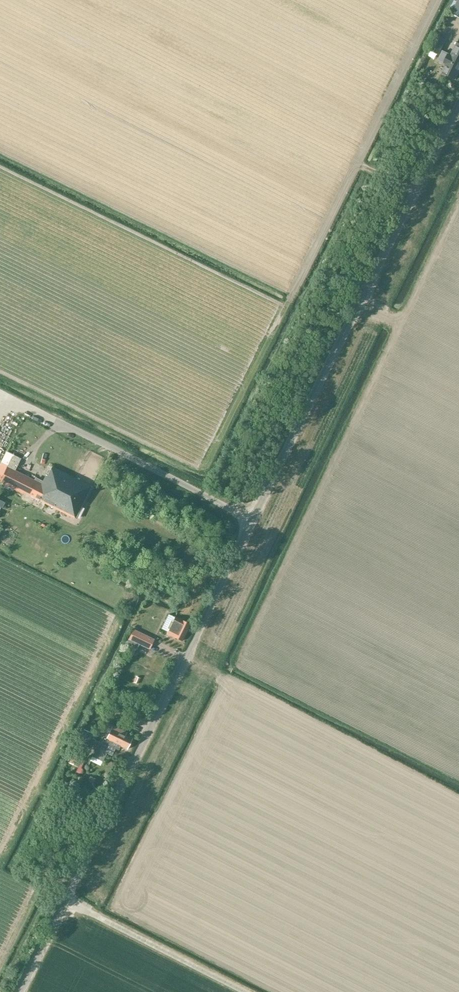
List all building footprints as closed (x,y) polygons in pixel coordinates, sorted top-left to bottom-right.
[(451,14),(458,18),(458,0),(451,14)] [(437,35),(429,50),(439,55),(446,40),(437,35)] [(441,74),(455,80),(458,73),(458,54),(452,50),(450,55),(442,51),(438,61),(446,64),(441,74)] [(91,486),(52,466),(51,468),(47,475),(45,475),(41,483),(37,482),(37,481),(7,466),(0,480),(0,483),(24,494),(22,499),(27,502),(29,497),(30,494),(35,496),(34,498),(74,518),(91,486)] [(173,636),(172,637),(182,641),(190,624),(181,620),(176,617),(168,634),(173,636)] [(133,630),(128,640),(139,645),(149,650),(154,640),(133,630)] [(128,640),(126,645),(129,647),(127,652),(133,655),(135,650),(136,650),(139,645),(128,640)] [(96,748),(92,756),(102,760),(106,752),(111,755),(115,748),(115,749),(118,750),(120,745),(127,749),(129,744),(130,744),(131,741),(131,740),(132,738),(125,734),(126,732),(121,729),(120,732),(112,728),(104,724),(100,734),(102,735),(102,736),(98,744),(96,748)] [(83,729),(71,756),(80,760),(81,758),(93,733),(83,729)] [(51,869),(47,878),(52,881),(57,872),(51,869)]
